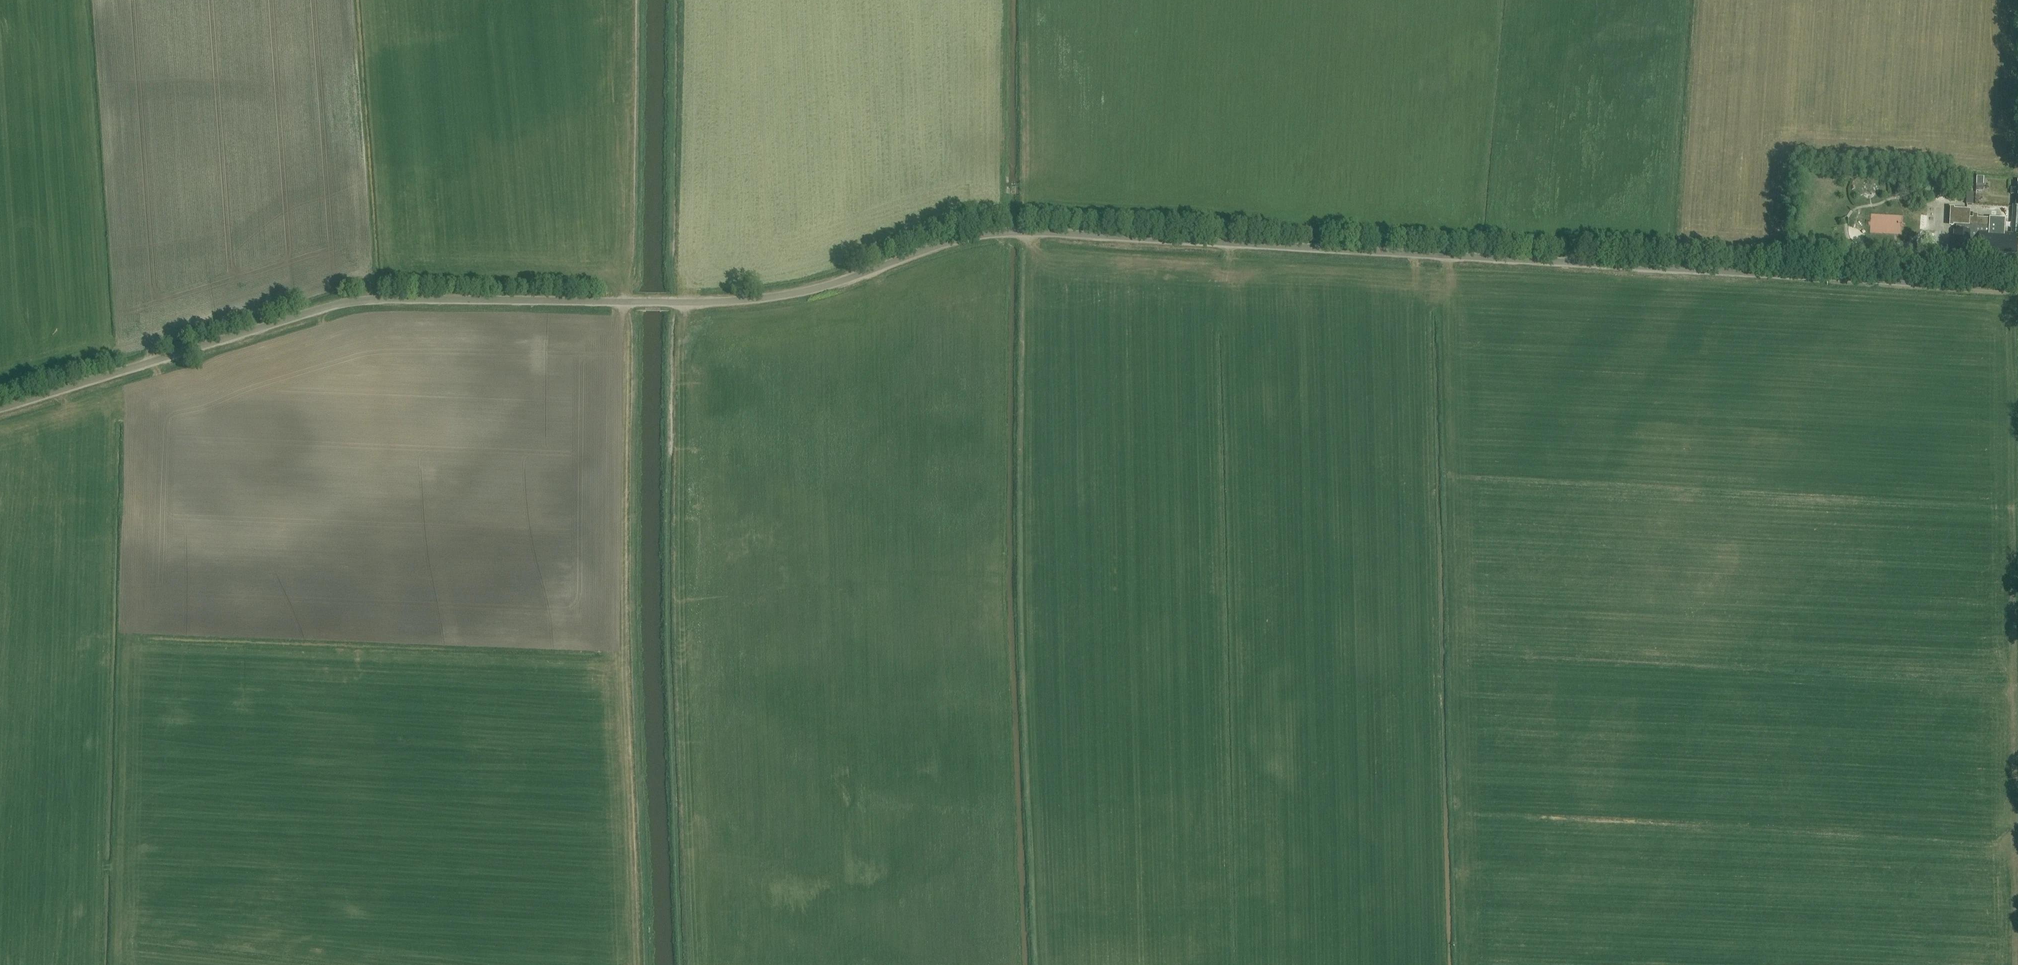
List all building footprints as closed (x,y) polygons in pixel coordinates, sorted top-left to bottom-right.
[(2012,214),(2011,234),(2004,233),(2005,220),(1970,218),(1970,210),(1952,209),(1951,225),(1957,226),(1956,232),(1954,232),(1953,251),(1970,252),(1970,251),(1978,251),(1977,253),(2017,255),(2017,227),(2017,215),(2012,214)]
